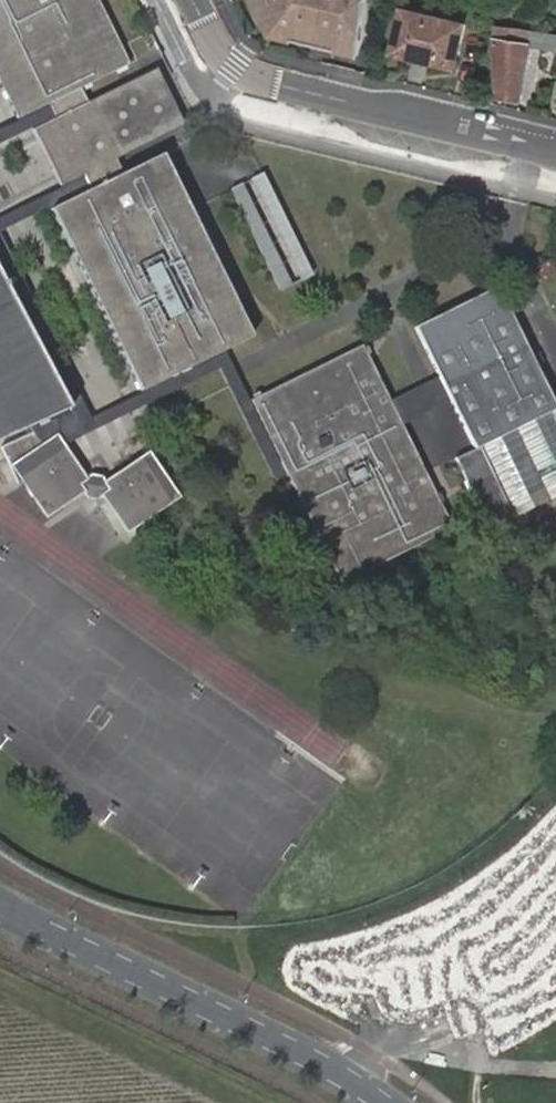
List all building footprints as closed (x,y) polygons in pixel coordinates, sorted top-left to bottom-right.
[(129,63),(98,0),(0,0),(0,82),(17,117),(48,102),(80,86),(129,63)] [(359,56),(366,0),(254,0),(271,35),(359,56)] [(402,14),(393,54),(452,68),(462,27),(402,14)] [(507,29),(493,27),(497,99),(518,102),(525,47),(504,44),(507,29)] [(178,103),(160,66),(92,99),(118,153),(186,119),(178,103)] [(74,155),(52,166),(60,183),(82,173),(89,186),(121,170),(114,157),(119,155),(118,153),(92,99),(90,98),(86,100),(80,86),(48,102),(54,116),(32,127),(41,144),(63,134),(74,155)] [(63,134),(41,144),(52,166),(74,155),(63,134)] [(140,388),(251,332),(160,151),(121,170),(89,186),(49,206),(140,388)] [(274,172),(237,184),(273,291),(310,279),(274,172)] [(68,406),(0,277),(0,437),(68,406)] [(555,408),(496,285),(413,326),(473,448),(458,455),(484,512),(491,529),(511,519),(505,507),(509,506),(479,444),(548,411),(555,427),(555,407),(555,408)] [(452,527),(361,342),(249,398),(339,582),(452,527)] [(479,444),(509,506),(555,483),(555,427),(548,411),(479,444)] [(102,493),(126,529),(175,495),(146,452),(104,481),(99,474),(89,472),(87,474),(83,477),(54,435),(40,444),(12,464),(12,465),(45,513),(81,489),(85,495),(92,497),(96,498),(102,493)] [(517,1018),(481,1029),(488,1053),(525,1042),(517,1018)]
